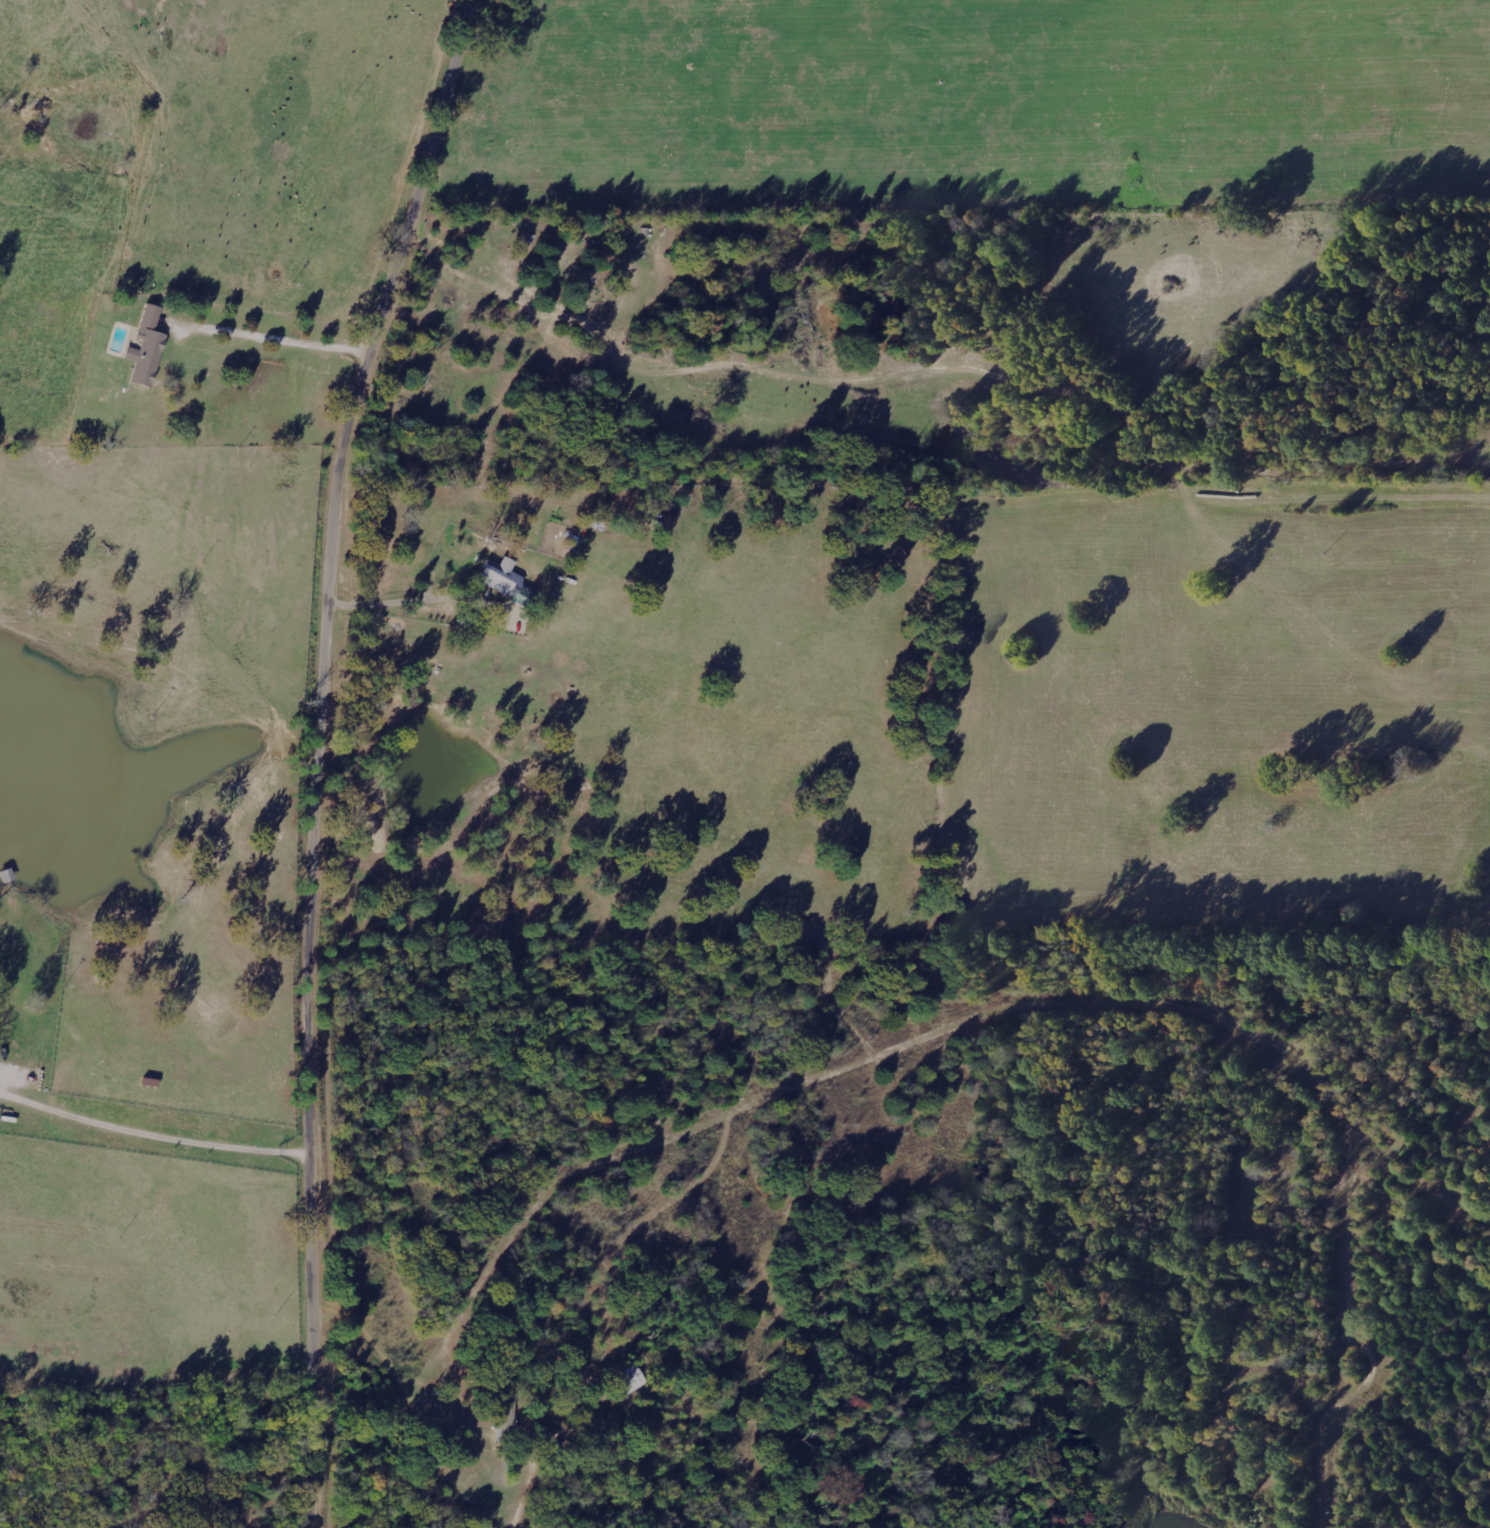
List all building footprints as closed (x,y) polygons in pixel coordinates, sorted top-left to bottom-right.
[(150,389),(165,335),(153,332),(159,308),(146,304),(133,349),(126,347),(123,358),(135,361),(129,383),(150,389)] [(474,581),(507,594),(514,576),(482,563),(474,581)] [(534,595),(516,583),(508,596),(525,608),(534,595)] [(627,1394),(646,1384),(636,1364),(616,1374),(627,1394)]
